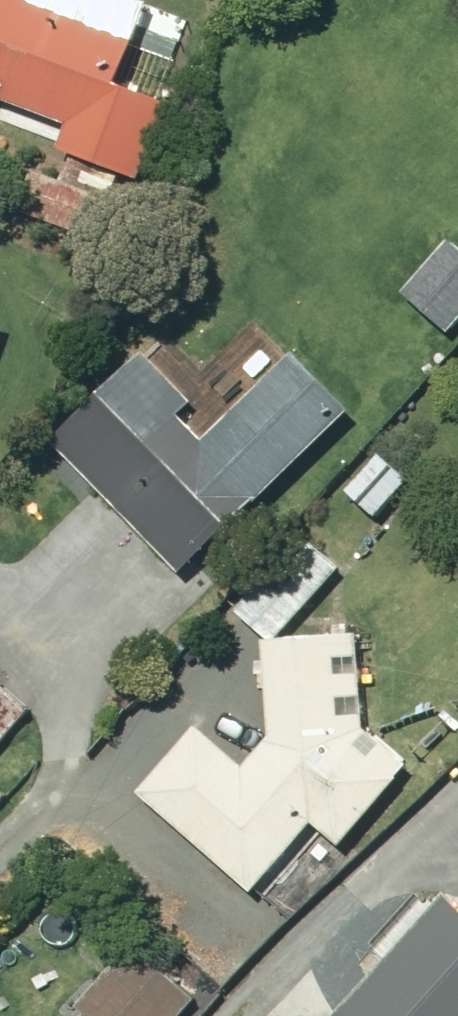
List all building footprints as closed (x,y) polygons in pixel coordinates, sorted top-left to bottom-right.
[(181,97),(131,78),(149,31),(66,0),(0,0),(0,129),(13,94),(78,118),(68,144),(151,175),(181,97)] [(415,288),(457,326),(457,239),(415,288)] [(192,413),(204,400),(156,350),(65,439),(194,570),(364,407),(309,351),(219,440),(192,413)] [(395,448),(359,488),(388,515),(424,476),(395,448)] [(316,533),(247,606),(281,635),(285,635),(350,565),(316,533)] [(372,631),(276,637),(283,736),(258,764),(210,722),(152,790),(266,890),(328,820),(354,843),(423,765),(377,726),(372,631)] [(18,690),(0,674),(0,710),(18,690)] [(420,950),(426,955),(415,967),(409,962),(360,1015),(457,1015),(457,908),(420,950)] [(192,925),(226,956),(239,941),(205,910),(192,925)] [(90,1003),(104,1015),(188,1015),(204,998),(144,944),(90,1003)]
